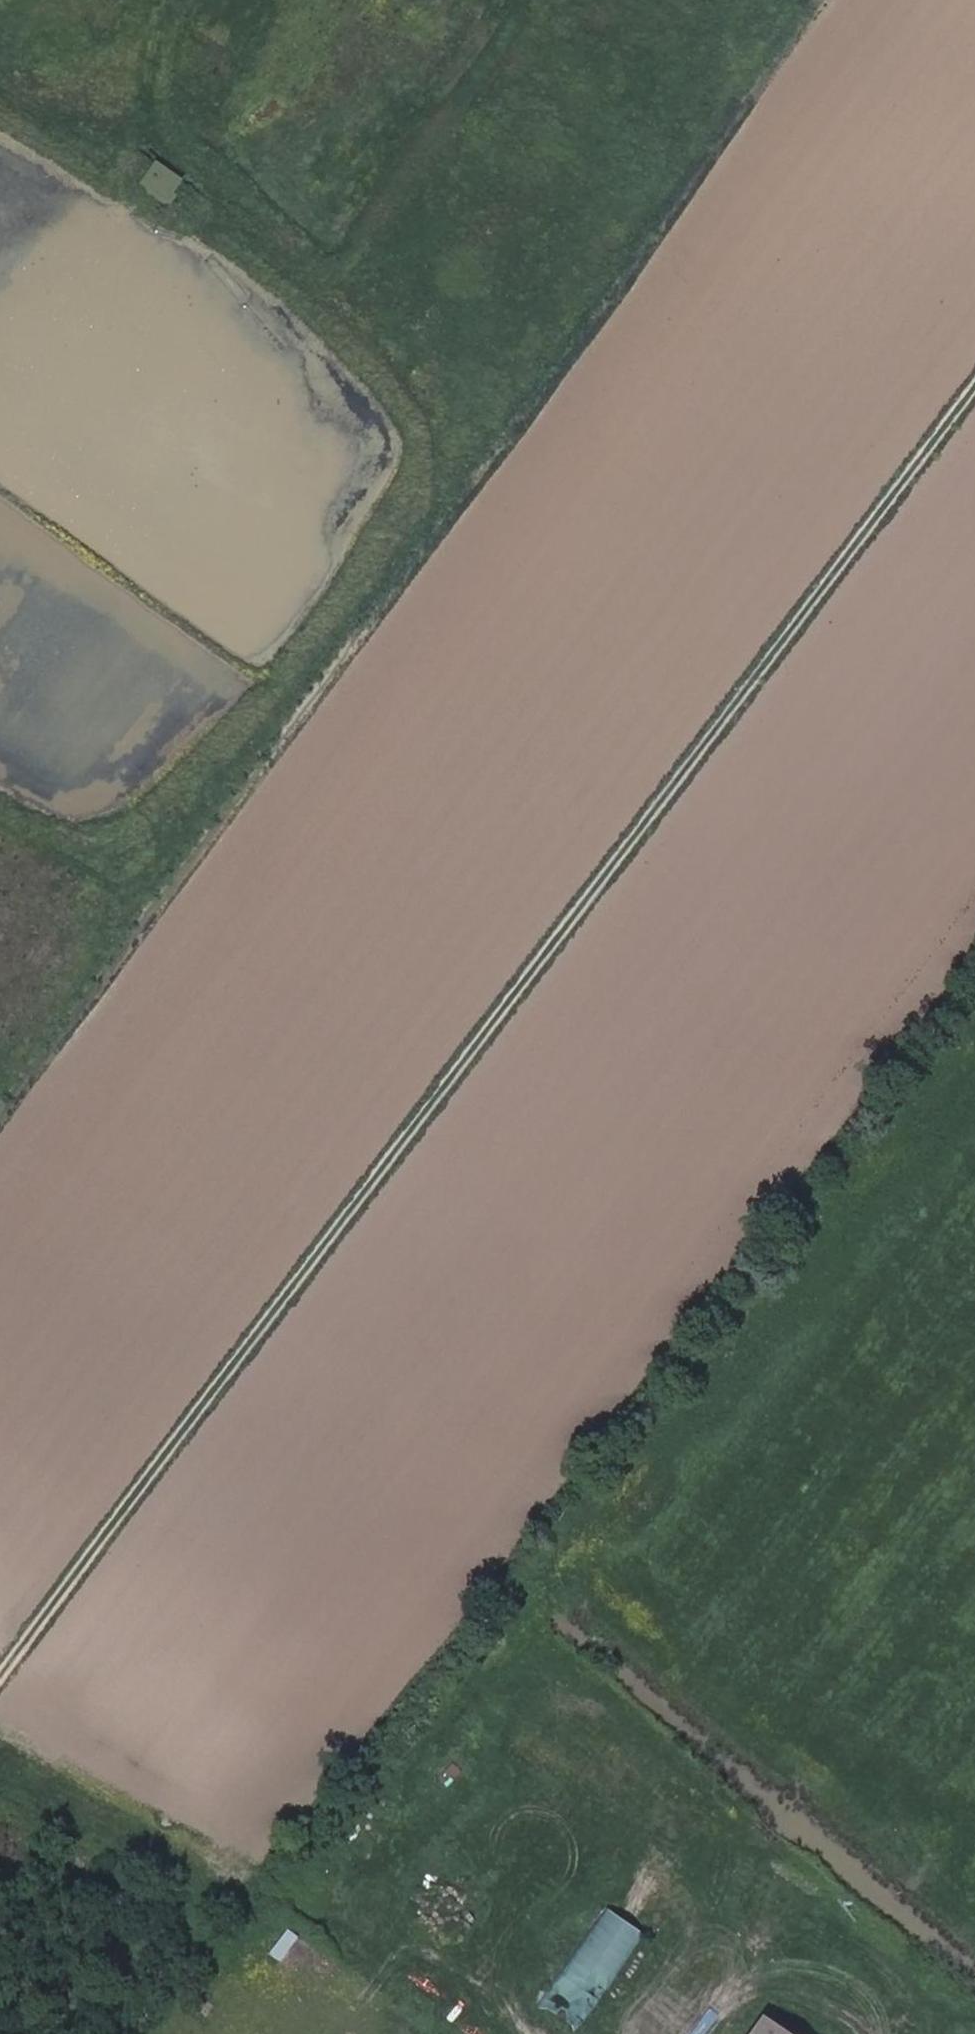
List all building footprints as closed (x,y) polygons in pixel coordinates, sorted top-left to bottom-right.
[(142,181),(171,200),(186,176),(157,157),(142,181)] [(600,1905),(545,2007),(587,2029),(642,1927),(600,1905)] [(765,2022),(757,2033),(782,2033),(765,2022)]
